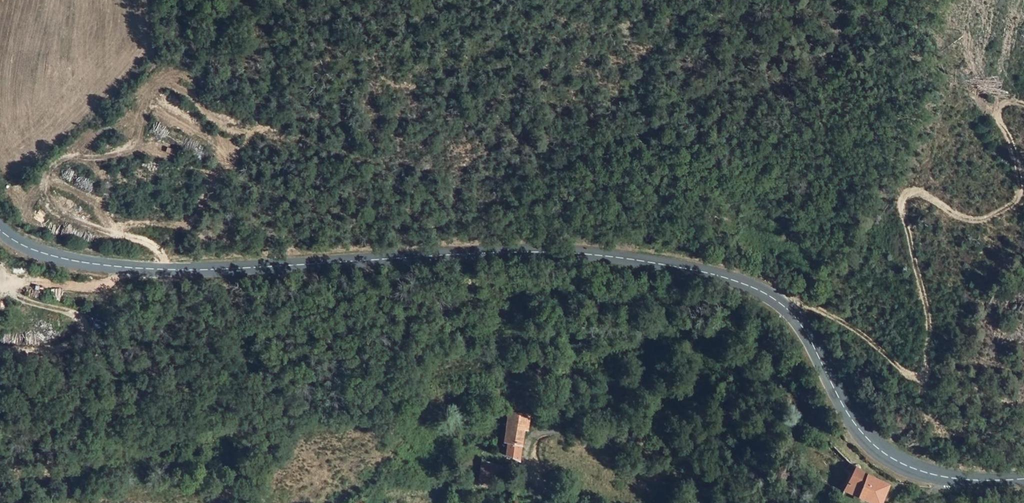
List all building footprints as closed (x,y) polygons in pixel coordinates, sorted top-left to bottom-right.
[(530,415),(505,412),(500,439),(504,440),(502,458),(517,460),(518,456),(520,448),(523,438),(528,431),(529,430),(530,415)] [(462,462),(469,464),(471,452),(465,451),(462,455),(462,462)] [(515,470),(516,466),(479,462),(476,482),(480,482),(490,483),(497,482),(503,480),(508,477),(514,473),(515,470)] [(870,476),(859,464),(848,489),(861,495),(885,501),(892,483),(870,476)] [(846,502),(856,502),(860,495),(861,495),(848,489),(843,502),(846,502)]
